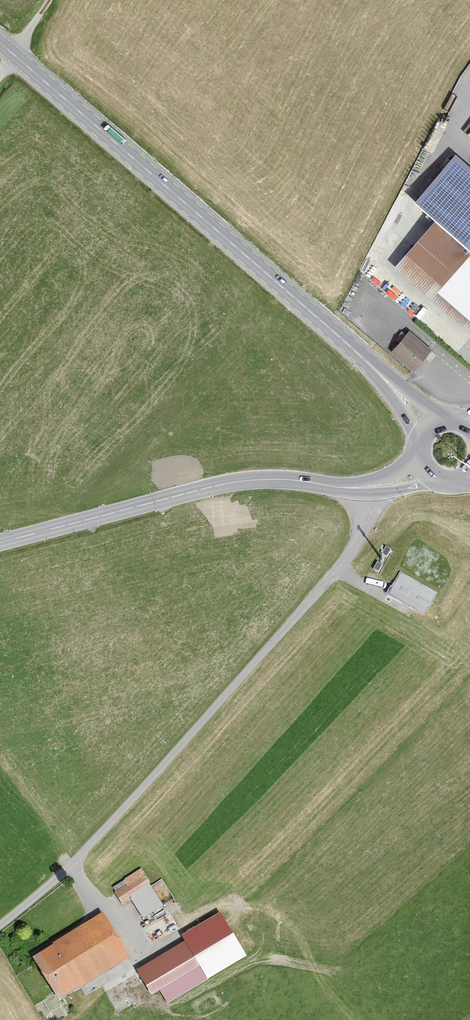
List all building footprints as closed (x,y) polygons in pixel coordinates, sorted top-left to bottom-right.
[(455,153),(415,200),(435,218),(398,261),(469,323),(469,165),(455,153)] [(393,351),(412,367),(426,351),(406,335),(393,351)] [(401,572),(389,595),(426,614),(438,591),(401,572)] [(143,915),(160,907),(141,871),(114,886),(123,903),(134,897),(143,915)] [(186,941),(138,968),(153,993),(161,989),(169,1002),(249,956),(223,911),(182,935),(186,941)] [(107,923),(37,962),(60,1003),(130,963),(107,923)]
